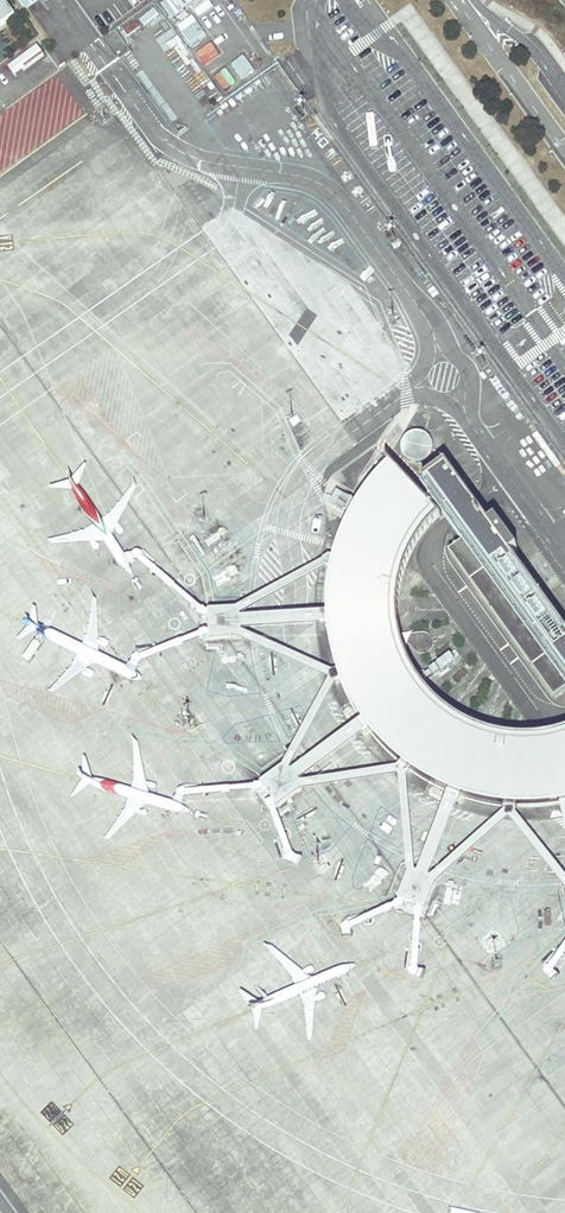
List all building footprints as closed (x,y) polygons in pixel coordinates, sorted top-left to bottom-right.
[(4,0),(0,0),(0,27),(16,16),(4,0)] [(430,491),(429,504),(391,464),(389,466),(382,473),(371,486),(359,502),(352,514),(348,523),(342,535),(338,546),(335,557),(330,555),(329,555),(323,559),(324,560),(238,608),(236,609),(232,611),(228,613),(225,614),(218,613),(216,613),(210,610),(201,610),(202,622),(215,621),(215,628),(202,629),(203,640),(212,640),(215,637),(217,636),(221,635),(226,635),(230,635),(236,637),(239,639),(330,678),(283,766),(282,768),(282,770),(281,772),(279,774),(277,776),(275,778),(273,779),(270,781),(267,782),(263,783),(261,783),(254,788),(261,797),(271,790),(275,796),(265,803),(271,812),(279,807),(279,805),(280,803),(281,801),(284,798),(286,796),(287,795),(291,793),(298,791),(301,791),(399,774),(407,874),(408,875),(408,877),(409,879),(408,882),(408,885),(407,888),(406,890),(404,893),(403,895),(400,898),(398,899),(395,908),(406,912),(410,900),(417,902),(412,914),(423,918),(426,910),(426,908),(425,906),(425,903),(426,900),(426,897),(427,895),(429,891),(433,886),(436,884),(509,817),(564,888),(564,876),(515,812),(515,807),(543,806),(557,805),(564,801),(564,729),(536,735),(493,731),(447,709),(422,681),(404,643),(401,599),(406,562),(430,518),(440,518),(446,513),(466,541),(450,553),(555,699),(564,692),(564,630),(511,555),(518,551),(496,520),(489,525),(446,465),(423,482),(430,491)]
